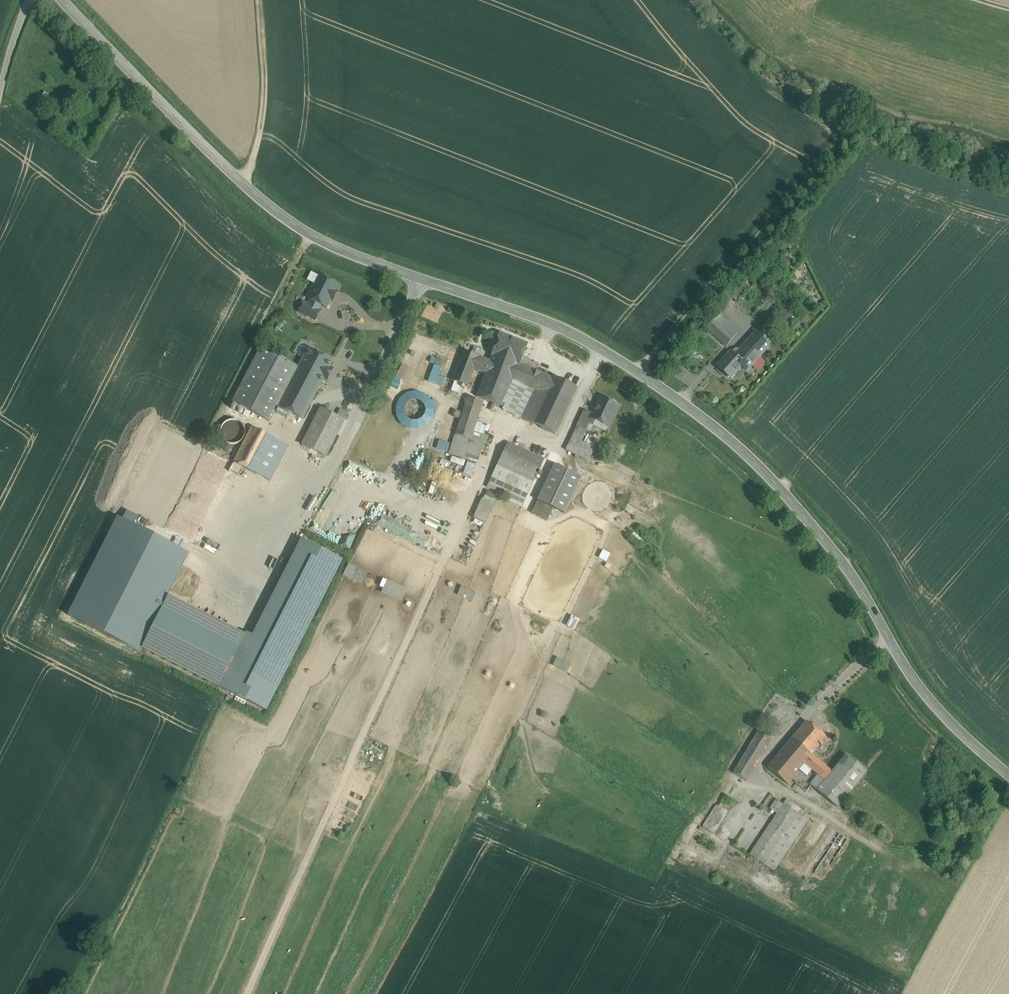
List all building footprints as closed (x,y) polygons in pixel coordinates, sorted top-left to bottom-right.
[(338,284),(320,275),(308,297),(311,299),(309,305),(318,310),(321,304),(326,307),(338,284)] [(320,311),(318,310),(309,305),(304,302),(299,311),(315,320),(320,311)] [(732,338),(717,325),(711,332),(726,345),(732,338)] [(527,344),(500,333),(491,355),(492,355),(519,366),(520,365),(527,344)] [(752,340),(745,348),(753,355),(761,347),(752,340)] [(287,361),(261,348),(233,402),(270,421),(279,402),(281,403),(279,406),(302,418),(320,383),(284,365),(287,361)] [(332,361),(308,349),(299,368),(287,361),(284,365),(320,383),(332,361)] [(519,366),(492,355),(490,361),(463,351),(452,380),(468,386),(474,369),(485,374),(477,396),(503,407),(504,404),(513,381),(535,389),(521,418),(555,434),(577,388),(554,377),(553,379),(520,365),(519,366)] [(738,360),(730,352),(718,366),(731,377),(741,366),(743,367),(752,356),(746,351),(738,360)] [(444,360),(437,358),(435,365),(441,368),(444,360)] [(404,379),(411,366),(403,362),(396,375),(404,379)] [(513,381),(504,404),(506,405),(503,410),(521,418),(535,389),(513,381)] [(398,394),(398,426),(436,426),(435,393),(398,394)] [(483,401),(468,397),(460,420),(476,425),(483,401)] [(618,405),(601,397),(593,414),(591,418),(595,420),(608,426),(618,405)] [(344,420),(321,409),(303,444),(326,456),(344,420)] [(593,414),(584,409),(577,426),(586,430),(589,424),(593,426),(595,420),(591,418),(593,414)] [(244,436),(245,431),(244,427),(241,423),(237,420),(233,419),(228,420),(224,423),(221,427),(220,432),(221,436),(224,440),(228,443),(233,444),(238,443),(242,440),(244,436)] [(476,425),(460,420),(456,434),(471,439),(476,425)] [(272,438),(251,428),(234,462),(254,472),(267,448),(272,438)] [(471,439),(456,434),(449,454),(464,459),(471,439)] [(284,444),(272,438),(267,448),(279,454),(284,444)] [(440,439),(437,448),(447,452),(450,443),(440,439)] [(544,459),(508,442),(497,464),(534,481),(544,459)] [(279,454),(267,448),(254,472),(266,478),(279,454)] [(208,450),(166,530),(192,543),(233,464),(208,450)] [(468,461),(464,473),(472,476),(476,464),(468,461)] [(534,481),(497,464),(487,487),(523,504),(534,481)] [(582,477),(554,464),(537,500),(564,513),(582,477)] [(476,519),(489,522),(497,493),(484,489),(476,519)] [(152,530),(158,534),(161,529),(155,525),(152,530)] [(364,584),(369,572),(349,563),(343,575),(364,584)] [(403,601),(408,588),(388,580),(383,593),(403,601)] [(462,585),(458,595),(473,601),(477,591),(462,585)] [(238,647),(163,608),(143,648),(218,686),(238,647)] [(575,629),(580,619),(572,615),(567,625),(575,629)] [(554,664),(567,672),(572,663),(558,656),(554,664)] [(826,737),(807,721),(792,738),(811,754),(826,737)] [(766,735),(759,731),(747,750),(760,758),(771,739),(766,735)] [(811,754),(792,738),(768,767),(788,784),(795,776),(794,775),(804,763),(818,774),(810,784),(829,800),(825,805),(830,809),(834,804),(836,806),(866,771),(847,755),(833,773),(811,754)] [(760,758),(747,750),(738,765),(751,773),(760,758)] [(751,773),(738,765),(733,773),(746,780),(751,773)] [(746,780),(733,773),(728,782),(732,784),(740,790),(746,780)] [(732,784),(718,806),(727,811),(740,790),(732,784)] [(772,795),(763,809),(769,813),(778,799),(772,795)] [(787,800),(750,855),(773,870),(810,816),(787,800)] [(717,805),(703,827),(714,834),(727,812),(727,811),(718,806),(717,805)] [(830,849),(813,874),(821,879),(848,839),(840,834),(830,849)]
